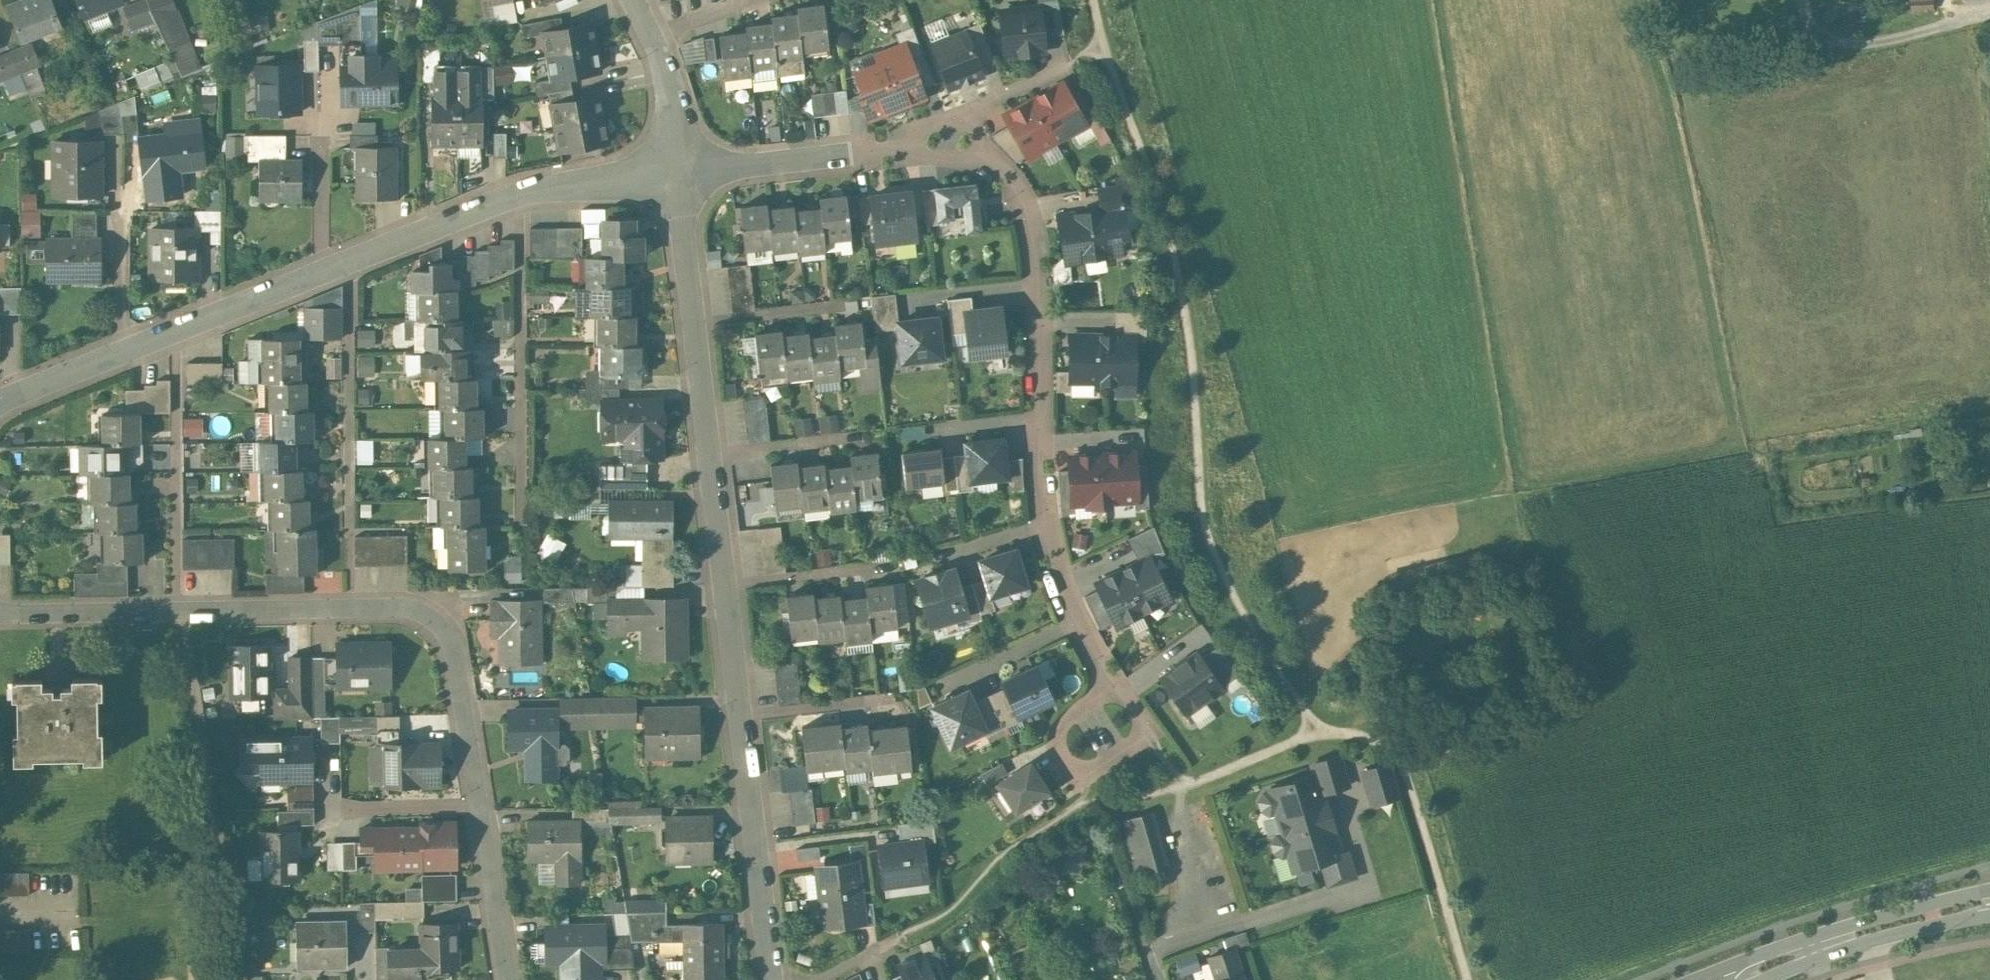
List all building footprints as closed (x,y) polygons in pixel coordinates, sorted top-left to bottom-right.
[(9,7),(21,40),(61,25),(51,0),(37,0),(35,1),(34,0),(28,0),(9,7)] [(83,16),(123,1),(123,0),(77,0),(83,16)] [(146,0),(125,8),(131,27),(135,25),(154,18),(146,0)] [(146,0),(154,18),(176,10),(172,0),(146,0)] [(379,51),(378,0),(373,0),(363,0),(365,51),(379,51)] [(486,24),(518,21),(516,0),(483,0),(486,24)] [(1037,1),(1038,6),(1040,6),(1043,36),(1064,34),(1058,0),(1046,0),(1037,1)] [(825,3),(797,6),(798,13),(802,49),(830,46),(825,3)] [(360,4),(317,20),(317,39),(317,45),(361,44),(360,4)] [(1038,6),(1001,11),(1006,58),(1027,56),(1027,54),(1045,51),(1043,36),(1040,6),(1038,6)] [(176,10),(154,18),(160,29),(168,47),(188,39),(185,34),(176,10)] [(798,13),(771,17),(777,66),(778,76),(805,72),(802,49),(798,13)] [(154,18),(135,25),(139,37),(160,29),(154,18)] [(561,18),(522,24),(524,37),(544,34),(544,32),(563,29),(561,18)] [(932,38),(949,34),(946,18),(929,22),(932,38)] [(772,23),(746,26),(746,32),(751,69),(777,66),(772,23)] [(994,62),(979,23),(964,29),(965,32),(966,32),(980,67),(994,62)] [(211,24),(185,34),(188,39),(168,47),(182,76),(225,58),(211,24)] [(563,29),(544,32),(544,34),(548,56),(596,47),(592,24),(563,29)] [(912,27),(895,33),(900,46),(905,44),(910,59),(923,54),(912,27)] [(265,30),(247,37),(250,45),(268,37),(265,30)] [(746,32),(721,35),(726,78),(752,75),(751,69),(746,32)] [(965,32),(932,45),(949,88),(973,79),(973,78),(982,75),(981,72),(980,67),(966,32),(965,32)] [(715,38),(704,40),(707,61),(718,59),(715,38)] [(317,45),(317,39),(303,39),(304,70),(318,70),(317,45)] [(900,46),(876,56),(879,64),(856,73),(864,93),(860,94),(869,118),(890,110),(891,113),(905,108),(904,105),(925,97),(910,59),(905,44),(900,46)] [(32,45),(10,54),(19,71),(35,65),(39,63),(32,45)] [(437,45),(421,45),(421,81),(434,81),(434,72),(437,71),(437,45)] [(596,47),(548,56),(552,78),(552,80),(570,77),(601,71),(596,47)] [(0,58),(0,78),(19,71),(10,54),(0,58)] [(274,65),(273,55),(256,56),(256,65),(257,65),(274,65)] [(396,62),(340,63),(341,103),(397,102),(396,62)] [(274,65),(257,65),(258,113),(265,112),(265,115),(268,114),(268,112),(299,112),(298,64),(274,65)] [(35,65),(19,71),(31,98),(46,93),(35,65)] [(515,80),(512,66),(495,70),(498,83),(515,80)] [(493,67),(480,67),(480,71),(481,71),(481,98),(481,99),(494,99),(493,67)] [(437,71),(434,72),(434,81),(434,95),(433,95),(433,144),(457,144),(457,71),(437,71)] [(480,71),(457,71),(457,144),(481,144),(481,99),(481,98),(481,71),(480,71)] [(570,77),(552,80),(552,78),(534,82),(537,95),(549,93),(572,88),(570,77)] [(1063,83),(1032,101),(1054,141),(1068,133),(1069,135),(1086,126),(1087,125),(1070,95),(1063,83)] [(1094,110),(1083,87),(1070,95),(1087,125),(1086,126),(1099,119),(1094,110)] [(572,88),(549,93),(551,106),(552,105),(552,104),(574,100),(572,88)] [(846,90),(834,91),(837,114),(849,112),(847,99),(846,90)] [(834,91),(823,93),(826,115),(837,114),(834,91)] [(823,93),(812,94),(814,116),(826,115),(823,93)] [(574,100),(552,104),(552,105),(556,128),(604,119),(600,95),(574,100)] [(854,97),(847,99),(849,112),(860,111),(854,97)] [(119,101),(99,109),(98,134),(123,134),(120,115),(119,101)] [(1054,141),(1032,101),(1004,116),(1009,125),(1026,156),(1027,158),(1041,150),(1040,149),(1054,141)] [(120,115),(123,134),(124,141),(140,139),(135,113),(120,115)] [(604,119),(556,128),(560,152),(609,143),(604,119)] [(1009,125),(989,136),(1015,162),(1026,156),(1009,125)] [(200,131),(163,135),(167,170),(204,166),(200,131)] [(507,133),(493,133),(493,157),(507,157),(507,133)] [(284,135),(260,135),(259,161),(283,161),(284,135)] [(378,135),(350,135),(350,148),(356,148),(356,147),(378,146),(378,135)] [(100,140),(53,140),(53,160),(66,159),(66,191),(99,190),(99,195),(101,195),(100,140)] [(378,146),(356,147),(356,148),(356,199),(397,199),(397,147),(378,146)] [(259,161),(258,161),(257,199),(299,199),(299,161),(283,161),(259,161)] [(1129,182),(1097,187),(1101,211),(1122,207),(1123,210),(1135,207),(1129,182)] [(976,183),(935,188),(938,220),(964,217),(966,233),(982,231),(976,183)] [(935,188),(922,190),(925,216),(927,225),(939,224),(938,220),(935,188)] [(922,190),(910,191),(914,217),(925,216),(922,190)] [(910,191),(871,196),(874,222),(877,243),(916,239),(914,217),(910,191)] [(25,236),(42,235),(41,192),(24,193),(25,236)] [(846,194),(819,197),(820,205),(824,241),(825,241),(825,237),(850,234),(850,238),(851,238),(846,194)] [(871,196),(859,197),(862,224),(874,222),(871,196)] [(767,202),(739,205),(744,243),(771,240),(767,207),(767,202)] [(793,204),(767,207),(771,240),(772,252),(799,249),(794,208),(793,204)] [(820,205),(794,208),(799,249),(799,254),(826,251),(826,250),(824,241),(820,205)] [(1101,211),(1076,215),(1059,218),(1067,262),(1068,262),(1068,258),(1085,255),(1085,259),(1105,255),(1122,252),(1119,236),(1127,235),(1123,210),(1122,207),(1101,211)] [(605,209),(582,209),(582,222),(604,222),(604,220),(605,220),(605,209)] [(97,211),(73,211),(73,229),(97,229),(97,211)] [(605,220),(604,220),(604,222),(604,257),(624,257),(642,257),(642,238),(634,238),(634,220),(605,220)] [(543,226),(530,226),(530,258),(543,258),(543,226)] [(556,226),(543,226),(543,258),(556,258),(556,226)] [(569,226),(556,226),(556,258),(569,258),(569,226)] [(582,226),(569,226),(569,258),(582,257),(582,226)] [(73,229),(73,241),(47,241),(47,280),(101,280),(101,241),(97,241),(97,229),(73,229)] [(196,229),(158,229),(158,259),(151,259),(151,280),(196,280),(196,229)] [(850,234),(825,237),(825,241),(824,241),(826,250),(831,250),(847,243),(851,243),(851,238),(850,238),(850,234)] [(514,239),(501,239),(501,244),(501,270),(514,270),(514,239)] [(501,270),(501,244),(488,245),(488,251),(488,275),(501,275),(501,270)] [(442,245),(419,254),(419,270),(431,269),(431,262),(442,262),(442,245)] [(488,251),(475,251),(475,280),(488,280),(488,275),(488,251)] [(462,259),(447,259),(447,262),(448,262),(448,278),(457,278),(457,289),(462,289),(462,255),(462,259)] [(604,257),(586,257),(586,287),(624,287),(624,257),(604,257)] [(431,262),(431,269),(419,270),(413,270),(413,292),(419,292),(419,290),(457,289),(457,278),(448,278),(448,262),(447,262),(442,262),(431,262)] [(586,287),(575,287),(576,316),(599,316),(629,316),(629,287),(624,287),(586,287)] [(0,288),(0,314),(21,314),(21,288),(0,288)] [(457,289),(419,290),(419,292),(420,320),(426,320),(457,320),(457,289)] [(895,293),(871,296),(875,331),(898,328),(898,321),(899,321),(895,293)] [(971,297),(947,299),(952,334),(967,332),(965,311),(973,310),(971,297)] [(496,334),(512,334),(512,299),(497,299),(496,334)] [(973,310),(965,311),(967,332),(970,357),(1006,353),(1001,307),(973,310)] [(342,308),(330,308),(330,312),(330,338),(342,337),(342,308)] [(1146,312),(1115,311),(1115,335),(1134,336),(1134,340),(1146,341),(1146,312)] [(330,312),(317,312),(317,317),(317,338),(330,338),(330,312)] [(629,316),(599,316),(599,346),(604,346),(636,346),(636,316),(629,316)] [(317,317),(303,317),(303,338),(317,338),(317,317)] [(899,321),(898,321),(898,328),(903,365),(943,360),(937,317),(899,321)] [(463,349),(463,320),(457,320),(426,320),(426,350),(432,350),(463,349)] [(861,321),(834,324),(835,333),(839,368),(860,366),(859,361),(866,361),(863,338),(861,321)] [(781,329),(754,332),(756,350),(758,372),(786,368),(782,335),(781,329)] [(376,344),(376,330),(359,330),(359,344),(376,344)] [(808,332),(782,335),(786,368),(787,379),(814,376),(809,336),(808,332)] [(835,333),(809,336),(814,376),(815,381),(841,378),(839,368),(835,333)] [(1115,335),(1070,335),(1070,371),(1070,383),(1071,383),(1134,384),(1134,340),(1134,336),(1115,335)] [(875,337),(863,338),(866,361),(859,361),(860,366),(862,386),(879,384),(880,388),(881,388),(875,337)] [(299,338),(262,339),(263,382),(268,382),(300,382),(299,338)] [(263,382),(262,339),(249,339),(250,382),(263,382)] [(636,346),(604,346),(604,374),(629,374),(643,373),(643,346),(636,346)] [(470,378),(469,349),(463,349),(432,350),(432,368),(433,379),(438,379),(470,378)] [(432,368),(432,350),(426,350),(406,350),(406,369),(432,368)] [(756,350),(750,351),(753,375),(759,374),(760,385),(788,382),(787,379),(786,368),(758,372),(756,350)] [(328,356),(329,376),(344,375),(343,356),(328,356)] [(205,363),(187,363),(187,384),(205,383),(205,363)] [(223,363),(205,363),(205,383),(223,383),(223,363)] [(1070,371),(1056,371),(1056,391),(1071,391),(1071,383),(1070,383),(1070,371)] [(604,374),(585,374),(585,388),(629,388),(629,374),(604,374)] [(476,408),(476,378),(470,378),(438,379),(439,408),(445,408),(476,408)] [(171,413),(171,379),(158,379),(158,384),(158,413),(171,413)] [(300,382),(268,382),(269,412),(276,412),(307,411),(307,381),(300,382)] [(158,384),(145,384),(145,389),(145,413),(158,413),(158,384)] [(145,389),(126,390),(126,414),(140,414),(145,413),(145,389)] [(765,394),(741,397),(743,409),(766,406),(765,394)] [(661,401),(605,403),(605,429),(624,429),(625,459),(647,458),(656,458),(662,458),(661,401)] [(766,406),(743,409),(744,421),(768,418),(766,406)] [(476,408),(445,408),(446,438),(464,437),(483,437),(483,408),(476,408)] [(307,411),(276,412),(277,441),(296,441),(314,440),(313,411),(307,411)] [(140,443),(140,414),(126,414),(103,414),(103,444),(123,444),(140,443)] [(812,415),(796,419),(800,433),(815,430),(812,415)] [(186,417),(186,434),(205,435),(206,417),(186,417)] [(768,418),(744,421),(745,432),(769,429),(768,418)] [(769,429),(745,432),(746,444),(770,441),(769,429)] [(375,462),(375,437),(358,438),(359,462),(375,462)] [(446,438),(428,438),(428,467),(434,467),(465,467),(464,437),(446,438)] [(1004,437),(964,442),(966,454),(969,482),(973,482),(1009,477),(1007,459),(1004,437)] [(277,441),(258,441),(259,471),(265,471),(297,470),(296,441),(277,441)] [(150,443),(149,461),(170,462),(171,444),(150,443)] [(123,473),(123,444),(103,444),(85,444),(85,474),(91,474),(123,473)] [(941,448),(901,452),(905,487),(944,483),(945,483),(942,457),(941,448)] [(1133,452),(1070,457),(1070,470),(1073,504),(1075,504),(1135,500),(1137,500),(1134,465),(1133,452)] [(875,453),(850,456),(851,466),(855,495),(880,492),(875,453)] [(966,454),(954,456),(958,489),(958,492),(974,490),(973,482),(969,482),(966,454)] [(958,489),(954,456),(942,457),(945,483),(944,483),(944,490),(958,489)] [(1022,457),(1007,459),(1009,477),(1011,491),(1024,489),(1023,478),(1022,457)] [(625,464),(600,464),(600,487),(647,488),(647,458),(625,459),(625,464)] [(797,462),(770,465),(775,507),(802,504),(798,466),(797,462)] [(824,463),(798,466),(802,504),(803,508),(829,506),(825,469),(824,463)] [(1146,464),(1134,465),(1137,500),(1135,500),(1135,508),(1149,507),(1146,464)] [(851,466),(825,469),(829,506),(856,503),(855,495),(851,466)] [(472,496),(471,467),(465,467),(434,467),(435,497),(440,497),(472,496)] [(297,470),(265,471),(265,500),(272,500),(303,499),(303,470),(297,470)] [(1070,470),(1058,470),(1061,513),(1075,512),(1075,504),(1073,504),(1070,470)] [(129,503),(129,473),(123,473),(91,474),(92,503),(98,503),(129,503)] [(600,487),(557,488),(557,492),(549,491),(549,487),(530,488),(530,503),(601,503),(600,487)] [(472,496),(440,497),(441,526),(448,526),(479,525),(478,496),(472,496)] [(303,499),(272,500),(272,529),(278,529),(310,529),(310,499),(303,499)] [(673,499),(608,500),(609,533),(644,533),(644,560),(642,560),(642,586),(674,585),(673,499)] [(136,532),(135,503),(129,503),(98,503),(98,533),(105,533),(136,532)] [(485,545),(485,525),(479,525),(448,526),(448,570),(486,569),(485,555),(485,545)] [(780,525),(757,528),(758,540),(782,538),(780,525)] [(1154,526),(1128,538),(1139,562),(1149,558),(1149,559),(1165,553),(1154,526)] [(310,529),(278,529),(279,572),(279,573),(304,572),(317,572),(316,529),(310,529)] [(136,532),(105,533),(105,542),(106,561),(105,563),(127,562),(143,562),(142,532),(136,532)] [(11,534),(0,534),(0,564),(11,564),(11,534)] [(394,535),(381,536),(381,566),(394,565),(394,535)] [(407,565),(407,535),(394,535),(394,565),(407,565)] [(368,566),(368,536),(355,536),(355,566),(368,566)] [(381,566),(381,536),(368,536),(368,566),(381,566)] [(782,538),(758,540),(760,552),(783,549),(782,538)] [(196,539),(183,539),(183,569),(196,569),(196,539)] [(209,569),(209,539),(196,539),(196,569),(209,569)] [(222,569),(222,539),(209,539),(209,569),(222,569)] [(235,539),(222,539),(222,569),(235,568),(235,539)] [(783,549),(760,552),(761,563),(784,560),(783,549)] [(1015,549),(980,560),(986,579),(991,595),(1026,585),(1015,549)] [(1139,562),(1121,571),(1141,612),(1169,599),(1149,559),(1149,558),(1139,562)] [(127,562),(105,563),(106,561),(98,562),(98,575),(98,581),(128,581),(127,562)] [(943,571),(928,576),(928,577),(917,580),(930,625),(967,614),(968,614),(960,587),(956,575),(948,571),(943,572),(943,571)] [(1121,571),(1097,583),(1100,588),(1116,621),(1117,623),(1119,627),(1130,622),(1129,618),(1141,612),(1121,571)] [(305,592),(304,572),(279,573),(279,572),(266,573),(267,593),(305,592)] [(98,581),(98,575),(75,575),(75,597),(128,596),(128,581),(98,581)] [(986,579),(972,583),(971,584),(981,614),(995,609),(991,595),(986,579)] [(891,584),(866,587),(867,596),(870,626),(896,623),(891,584)] [(981,614),(971,584),(960,587),(968,614),(967,614),(969,622),(982,618),(981,614)] [(618,600),(618,586),(587,587),(587,602),(608,602),(608,601),(618,600)] [(573,587),(543,588),(544,603),(575,603),(573,587)] [(1100,588),(1084,596),(1100,628),(1116,621),(1100,588)] [(813,594),(786,597),(791,640),(818,636),(813,598),(813,594)] [(840,594),(813,598),(818,636),(819,642),(845,639),(840,599),(840,594)] [(867,596),(840,599),(845,639),(871,636),(870,626),(867,596)] [(644,598),(644,600),(618,600),(608,601),(608,602),(608,626),(644,625),(645,658),(685,657),(685,639),(684,639),(684,597),(644,598)] [(539,663),(537,600),(499,600),(499,603),(490,603),(491,635),(510,635),(511,663),(539,663)] [(389,644),(336,645),(337,683),(366,683),(366,687),(390,686),(389,644)] [(1239,675),(1218,645),(1200,658),(1221,687),(1239,675)] [(268,646),(230,647),(232,698),(243,698),(262,697),(269,697),(268,674),(268,646)] [(1196,653),(1162,678),(1187,712),(1205,699),(1209,700),(1217,695),(1218,690),(1221,687),(1200,658),(1196,653)] [(325,689),(325,658),(311,659),(312,690),(325,689)] [(796,658),(774,660),(775,671),(797,668),(796,658)] [(312,690),(311,659),(288,659),(289,689),(274,689),(274,706),(295,706),(295,694),(312,694),(312,690)] [(1037,665),(1002,682),(1005,687),(1018,716),(1020,716),(1053,700),(1037,665)] [(797,668),(775,671),(777,682),(799,680),(797,668)] [(72,688),(42,688),(42,679),(16,680),(16,682),(13,682),(13,697),(17,697),(17,733),(13,733),(13,758),(15,758),(15,762),(33,762),(33,758),(83,757),(83,761),(100,761),(100,757),(103,757),(102,732),(99,732),(98,696),(102,696),(101,680),(98,680),(98,679),(72,679),(72,688)] [(799,680),(777,682),(778,694),(800,691),(799,680)] [(1018,716),(1005,687),(990,694),(1006,727),(1021,719),(1020,716),(1018,716)] [(800,691),(778,694),(779,705),(801,703),(800,691)] [(967,692),(934,708),(951,744),(983,729),(984,728),(972,702),(967,692)] [(312,717),(312,694),(295,694),(295,706),(296,717),(312,717)] [(990,694),(972,702),(984,728),(983,729),(986,736),(1006,727),(990,694)] [(262,697),(243,698),(243,709),(263,709),(262,697)] [(606,715),(606,697),(591,698),(593,713),(595,725),(608,725),(607,716),(606,715)] [(634,715),(634,697),(606,697),(606,715),(607,716),(634,715)] [(591,698),(562,698),(563,714),(593,713),(591,698)] [(395,713),(394,699),(377,700),(378,713),(395,713)] [(698,707),(674,708),(674,710),(663,710),(663,708),(646,708),(647,754),(675,753),(675,756),(699,756),(698,707)] [(557,710),(509,711),(510,747),(527,747),(528,779),(555,778),(555,746),(557,746),(557,710)] [(400,743),(399,715),(375,716),(376,745),(382,745),(382,744),(400,743)] [(340,743),(340,717),(321,717),(321,743),(340,743)] [(840,723),(801,727),(806,771),(845,767),(841,727),(840,723)] [(867,724),(841,727),(845,767),(846,772),(872,769),(868,729),(867,724)] [(907,724),(868,729),(872,769),(873,773),(912,769),(912,764),(907,724)] [(311,738),(260,739),(261,754),(261,778),(263,778),(280,777),(280,781),(312,780),(311,738)] [(400,743),(382,744),(382,745),(382,787),(421,786),(421,785),(420,783),(420,744),(420,743),(400,743)] [(440,743),(420,744),(420,783),(421,785),(441,784),(440,743)] [(261,778),(261,754),(242,754),(242,767),(238,771),(253,786),(257,781),(263,781),(263,778),(261,778)] [(1340,756),(1312,764),(1315,775),(1316,775),(1322,793),(1349,785),(1340,756)] [(1002,762),(981,773),(985,783),(1007,773),(1002,762)] [(1029,763),(999,783),(1017,810),(1026,805),(1028,809),(1042,801),(1039,795),(1047,790),(1029,763)] [(1388,763),(1363,771),(1373,803),(1398,796),(1388,763)] [(1315,775),(1270,789),(1271,791),(1264,793),(1261,801),(1263,809),(1270,813),(1277,811),(1284,834),(1284,835),(1330,821),(1322,793),(1316,775),(1315,775)] [(811,788),(789,791),(791,802),(813,800),(811,788)] [(813,800),(791,802),(792,814),(814,811),(813,800)] [(660,807),(609,808),(611,822),(634,821),(634,822),(661,822),(660,807)] [(611,822),(609,808),(572,809),(572,820),(572,822),(579,822),(611,822)] [(1173,865),(1156,809),(1121,820),(1138,876),(1173,865)] [(313,825),(313,810),(283,811),(284,825),(313,825)] [(814,811),(792,814),(794,825),(816,822),(814,811)] [(711,818),(667,819),(667,861),(711,860),(711,818)] [(572,822),(572,820),(526,821),(527,857),(539,858),(556,858),(557,881),(557,882),(577,882),(577,881),(577,858),(580,855),(579,822),(572,822)] [(932,820),(898,824),(901,846),(923,843),(935,841),(932,820)] [(1330,821),(1284,835),(1284,834),(1277,836),(1273,843),(1276,851),(1283,855),(1290,853),(1295,869),(1322,861),(1341,856),(1340,854),(1330,821)] [(452,824),(421,824),(421,828),(422,828),(423,866),(453,866),(452,824)] [(376,829),(376,828),(361,828),(361,843),(368,842),(368,848),(375,848),(375,829),(376,829)] [(376,829),(375,829),(375,848),(376,869),(423,868),(423,866),(422,828),(376,829)] [(297,831),(261,832),(262,863),(267,863),(267,880),(296,879),(295,849),(298,849),(297,831)] [(356,842),(342,842),(343,870),(357,870),(356,842)] [(1087,860),(1088,843),(1068,842),(1067,859),(1087,860)] [(901,846),(879,849),(884,886),(928,880),(923,843),(901,846)] [(820,846),(797,848),(798,861),(821,859),(820,846)] [(1341,856),(1322,861),(1328,884),(1355,876),(1348,852),(1340,854),(1341,856)] [(556,858),(539,858),(541,881),(557,881),(556,858)] [(858,865),(819,870),(822,896),(861,892),(858,865)] [(0,872),(0,895),(30,894),(29,871),(0,872)] [(457,900),(456,874),(422,874),(422,901),(424,901),(457,900)] [(861,892),(822,896),(826,924),(864,920),(863,904),(861,892)] [(422,901),(391,901),(392,917),(424,916),(424,901),(422,901)] [(376,932),(375,902),(360,902),(361,932),(376,932)] [(873,903),(863,904),(864,920),(865,927),(876,926),(873,903)] [(667,912),(626,912),(629,934),(631,942),(683,941),(683,924),(667,924),(667,912)] [(603,925),(569,926),(568,914),(560,914),(561,926),(547,926),(548,961),(548,962),(598,961),(604,961),(604,934),(603,925)] [(347,964),(346,922),(297,923),(297,965),(347,964)] [(456,922),(421,923),(422,949),(422,953),(426,953),(427,970),(457,969),(457,962),(460,959),(457,956),(456,922)] [(683,924),(683,941),(684,979),(724,979),(723,923),(683,924)] [(629,934),(604,934),(604,961),(634,960),(631,942),(629,934)] [(547,942),(531,942),(531,955),(532,958),(535,961),(538,962),(548,961),(547,942)] [(1209,956),(1217,979),(1244,979),(1234,948),(1209,956)] [(388,951),(390,979),(416,979),(427,979),(427,970),(426,953),(422,953),(422,949),(388,951)] [(900,965),(903,974),(905,979),(934,979),(927,963),(924,955),(900,965)] [(938,959),(927,963),(934,979),(947,979),(938,959)] [(562,962),(563,979),(599,979),(598,961),(562,962)]
